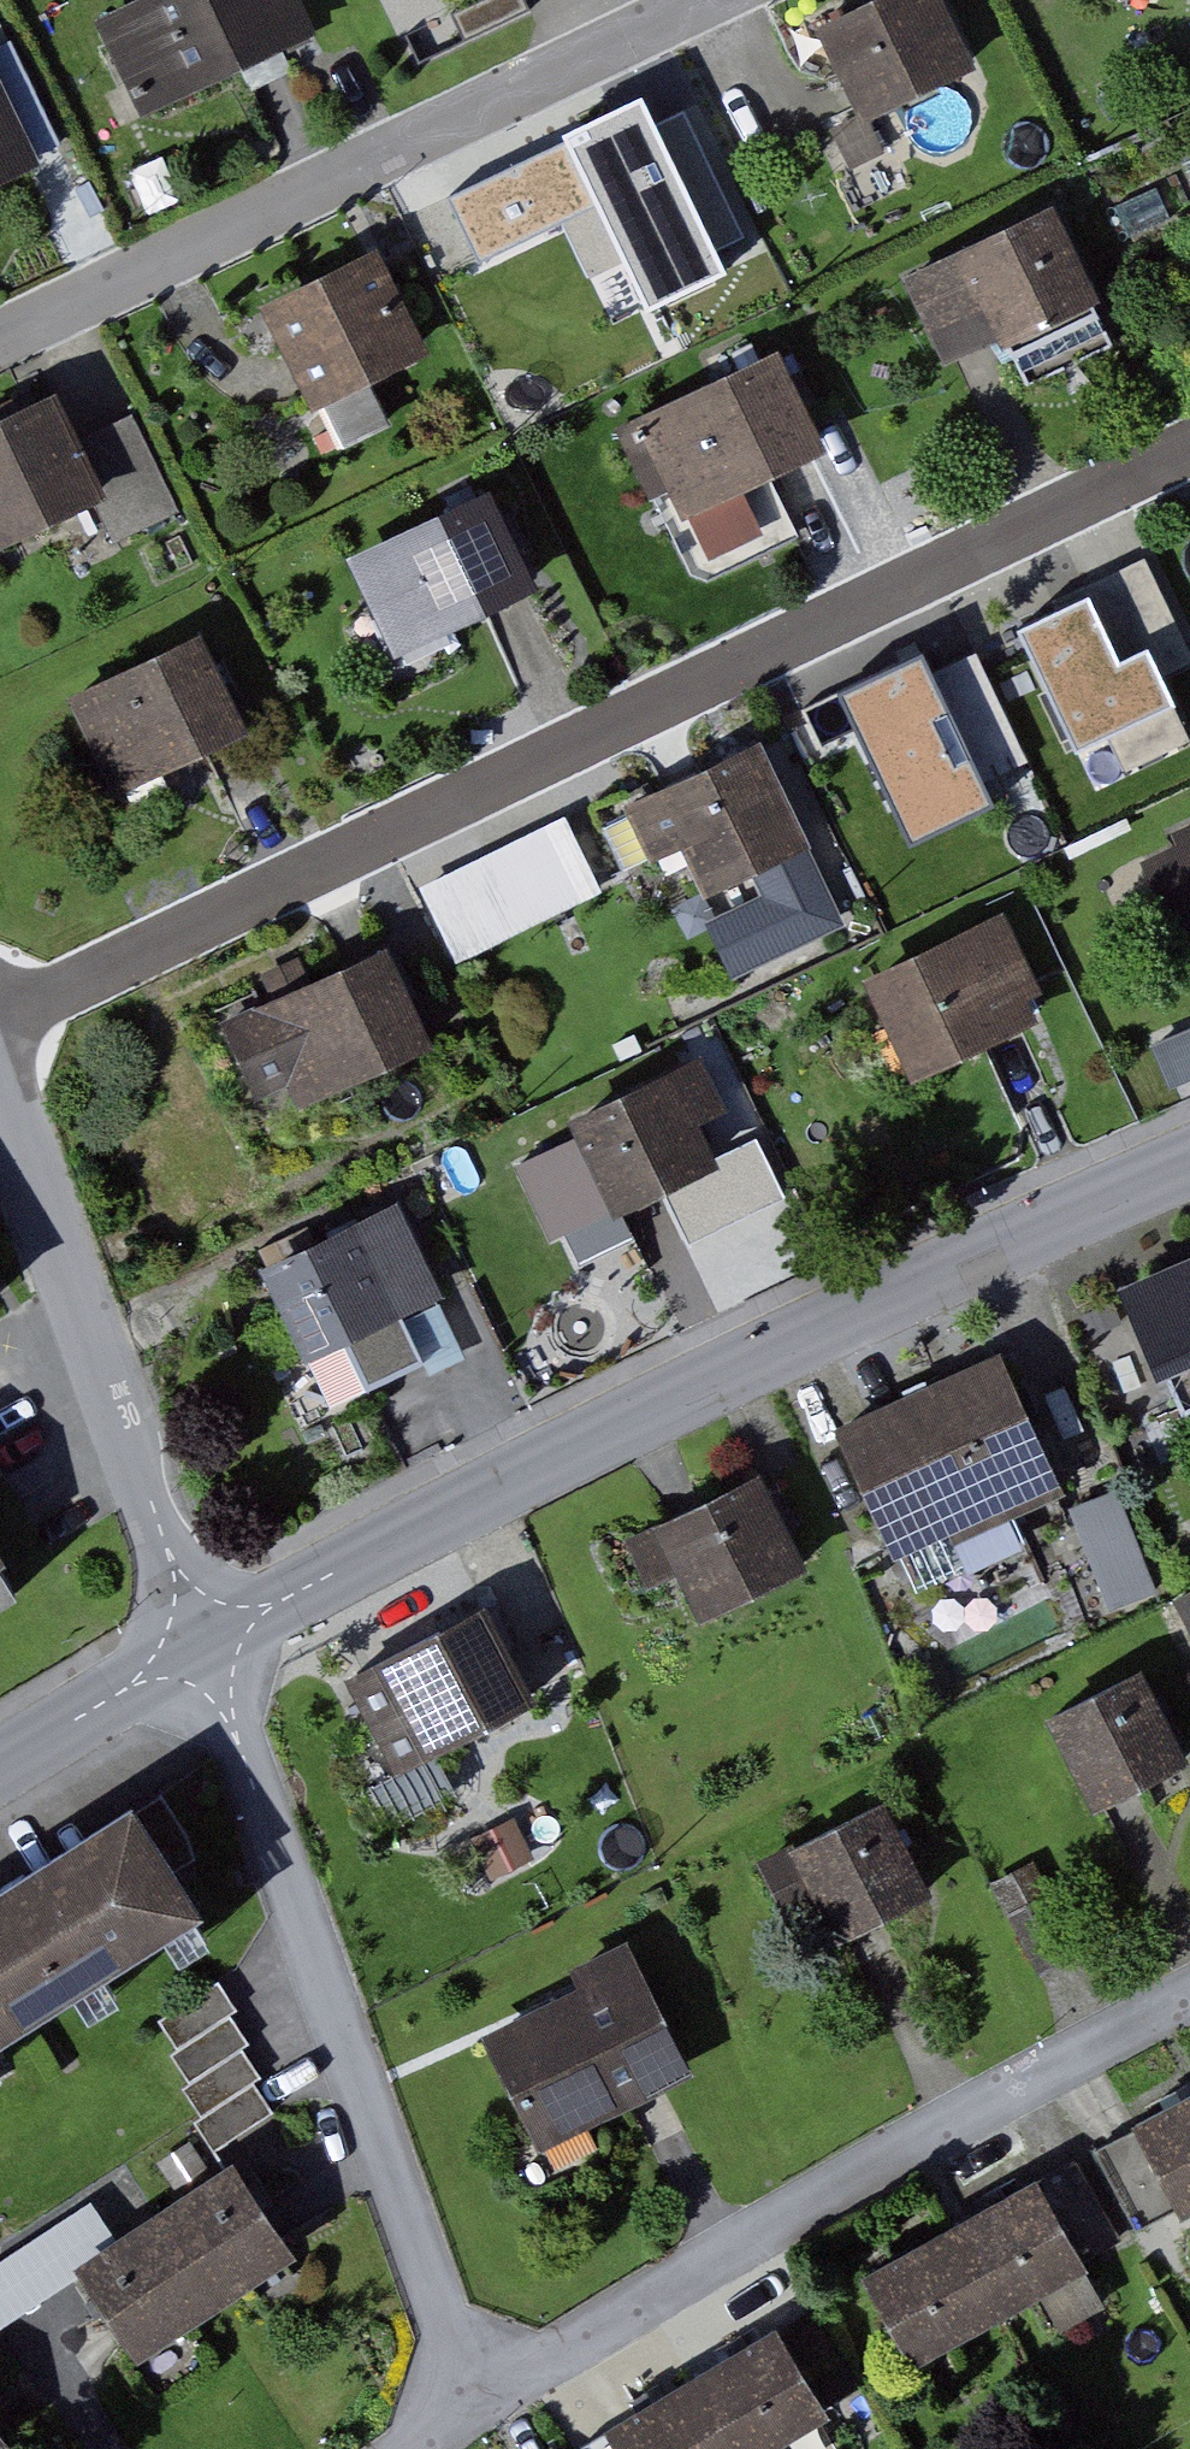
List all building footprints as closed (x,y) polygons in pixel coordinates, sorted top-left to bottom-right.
[(111,21),(156,116),(330,34),(314,0),(155,0),(111,21)] [(947,0),(898,0),(829,33),(875,129),(984,78),(947,0)] [(0,66),(0,191),(48,169),(0,66)] [(726,202),(678,100),(550,160),(598,262),(726,202)] [(1107,303),(1065,213),(915,283),(957,373),(1107,303)] [(433,361),(384,258),(272,311),(321,414),(433,361)] [(829,455),(784,360),(648,424),(693,519),(829,455)] [(60,398),(0,427),(0,552),(109,501),(60,398)] [(539,594),(495,500),(354,566),(399,660),(539,594)] [(1188,716),(1147,629),(1109,647),(1088,602),(998,645),(1046,746),(1131,706),(1145,736),(1188,716)] [(980,643),(937,663),(922,632),(847,666),(915,813),(1033,759),(980,643)] [(259,737),(214,640),(79,704),(124,801),(259,737)] [(766,745),(643,803),(689,900),(812,842),(766,745)] [(581,819),(436,887),(472,964),(618,895),(581,819)] [(1155,866),(1189,939),(1189,849),(1155,866)] [(1014,919),(877,984),(924,1082),(1061,1018),(1014,919)] [(393,954),(262,1015),(310,1118),(441,1056),(393,954)] [(1189,1075),(1189,1022),(1158,1033),(1174,1080),(1189,1075)] [(711,1060),(579,1122),(627,1221),(758,1159),(711,1060)] [(398,1196),(273,1255),(348,1411),(472,1353),(398,1196)] [(1143,1282),(1189,1394),(1189,1262),(1143,1282)] [(1013,1347),(854,1418),(911,1545),(1070,1474),(1013,1347)] [(823,1562),(775,1470),(661,1530),(709,1622),(823,1562)] [(1123,1484),(1073,1504),(1115,1606),(1164,1586),(1123,1484)] [(29,1571),(0,1526),(0,1590),(29,1571)] [(500,1606),(358,1679),(409,1778),(551,1705),(500,1606)] [(1053,1721),(1098,1813),(1189,1768),(1189,1737),(1157,1670),(1053,1721)] [(906,1800),(800,1853),(851,1954),(956,1901),(906,1800)] [(0,1901),(0,2058),(219,1919),(148,1807),(0,1901)] [(592,1995),(498,2038),(546,2142),(713,2067),(657,1945),(584,1978),(592,1995)] [(232,1985),(164,2009),(211,2144),(279,2121),(232,1985)] [(1153,2119),(1189,2192),(1189,2100),(1153,2119)] [(313,2256),(249,2158),(93,2261),(158,2359),(313,2256)] [(1102,2272),(1051,2180),(871,2280),(922,2371),(1102,2272)] [(790,2324),(603,2433),(613,2448),(784,2448),(843,2414),(790,2324)] [(0,2409),(0,2448),(26,2448),(0,2409)]
